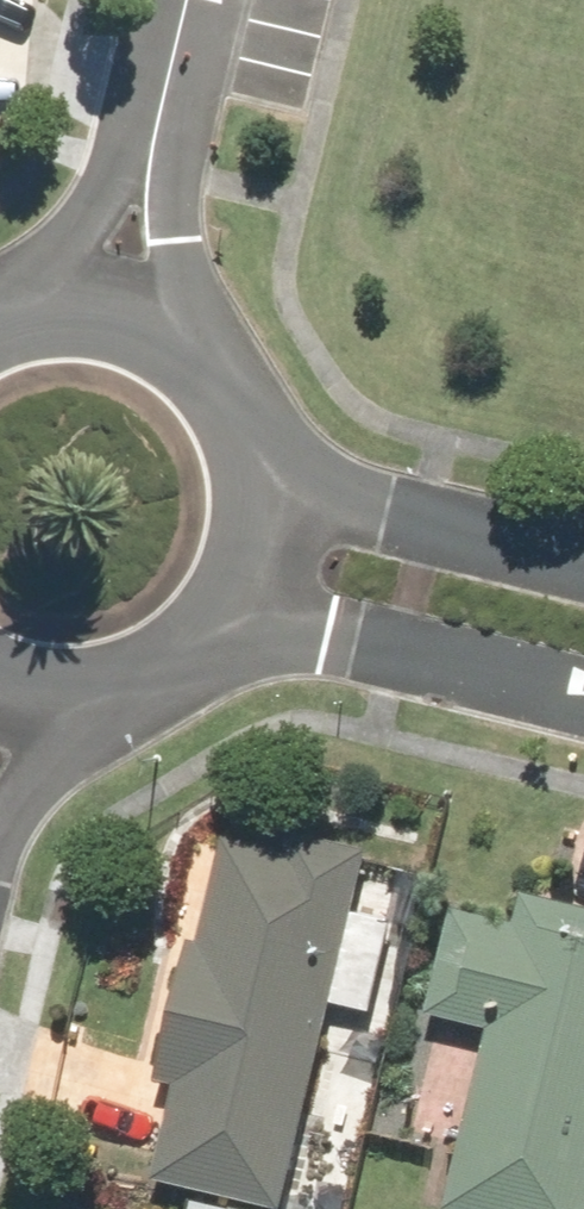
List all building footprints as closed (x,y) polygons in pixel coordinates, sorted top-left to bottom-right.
[(191,1196),(187,1208),(272,1208),(326,1009),(365,1020),(391,922),(346,910),(361,855),(296,837),(290,858),(214,838),(149,1081),(168,1087),(142,1183),(191,1196)] [(520,893),(511,929),(446,913),(420,1019),(480,1034),(437,1207),(444,1208),(583,1208),(583,909),(520,893)]
